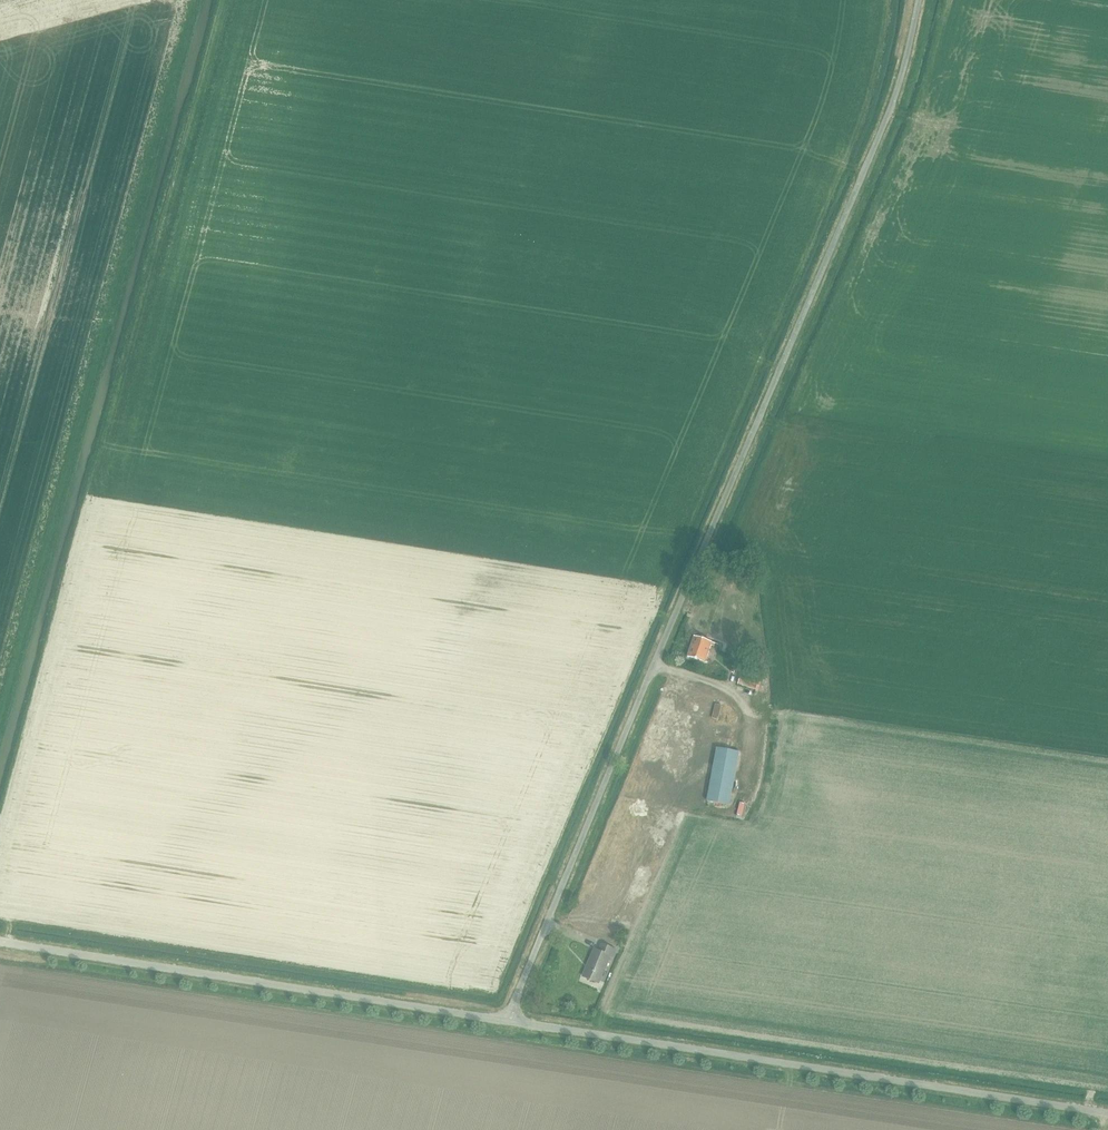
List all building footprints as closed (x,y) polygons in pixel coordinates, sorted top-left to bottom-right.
[(715,646),(715,643),(695,636),(688,657),(706,663),(711,645),(715,646)] [(741,675),(738,684),(756,690),(758,681),(741,675)] [(715,704),(711,718),(717,720),(720,705),(715,704)] [(717,748),(707,801),(729,805),(739,752),(717,748)] [(744,797),(741,811),(747,812),(750,798),(744,797)] [(598,951),(595,949),(583,977),(599,983),(608,957),(611,958),(615,949),(601,944),(598,951)]
